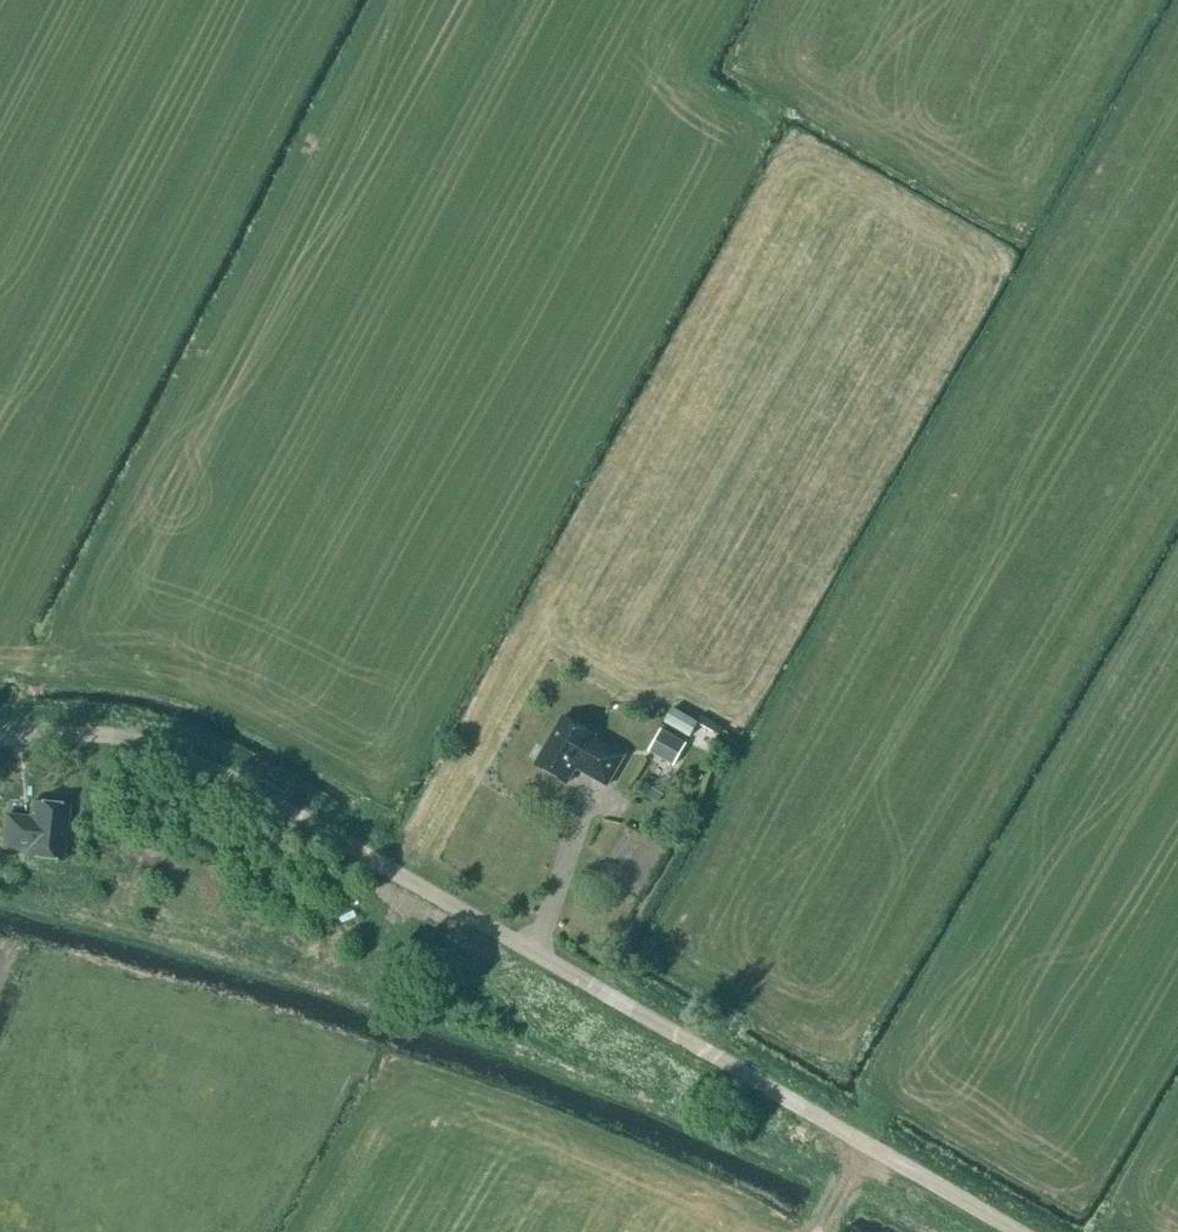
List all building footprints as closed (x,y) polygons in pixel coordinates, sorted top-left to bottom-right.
[(699,723),(673,708),(664,723),(690,738),(699,723)] [(607,786),(624,757),(593,739),(595,736),(563,717),(535,765),(567,784),(576,769),(607,786)] [(675,767),(688,744),(661,729),(648,752),(675,767)] [(7,817),(4,848),(27,850),(26,858),(63,861),(69,807),(32,804),(30,820),(7,817)]
